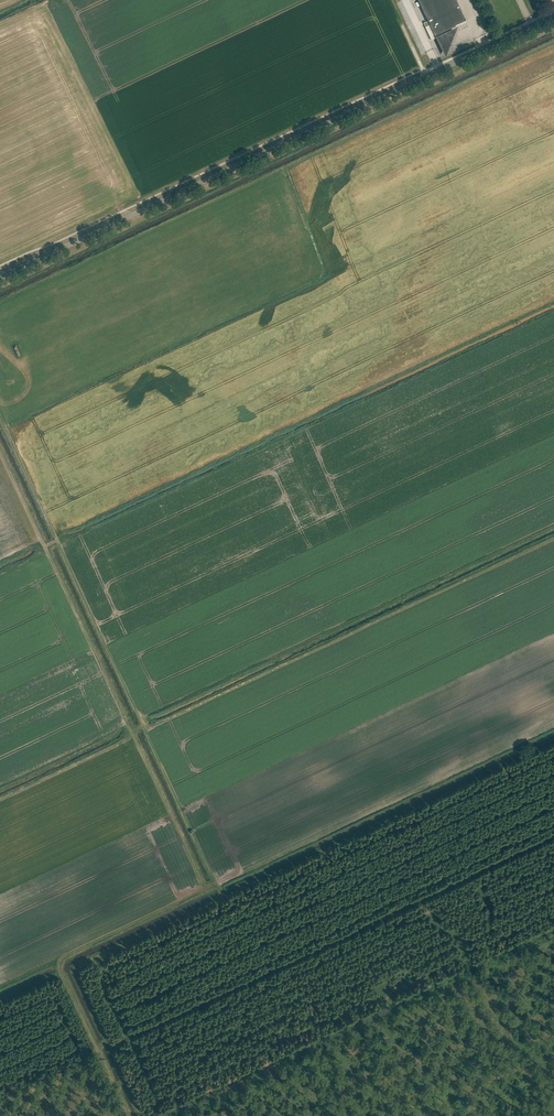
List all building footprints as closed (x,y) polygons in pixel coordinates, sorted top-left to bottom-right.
[(435,35),(437,34),(438,36),(436,37),(444,53),(447,51),(455,31),(452,30),(450,28),(466,20),(465,20),(456,1),(457,0),(419,0),(435,35)]
